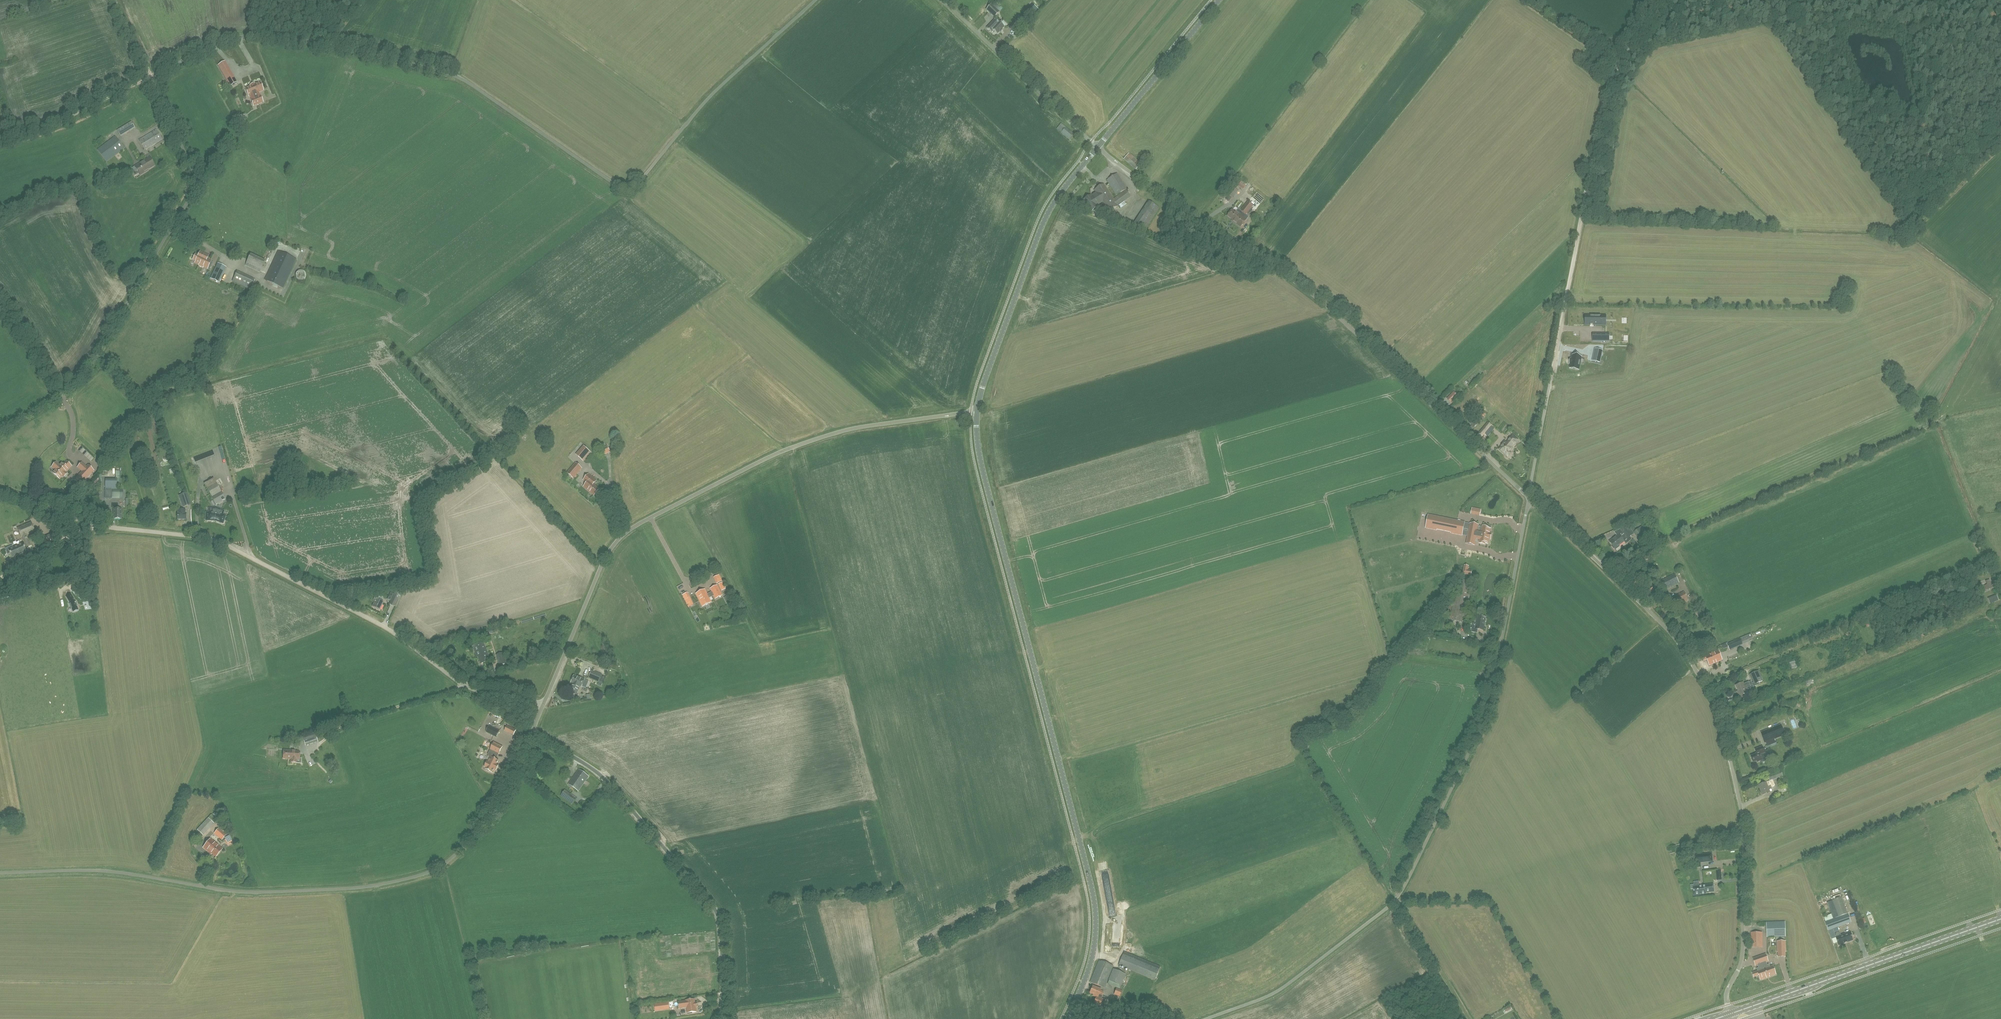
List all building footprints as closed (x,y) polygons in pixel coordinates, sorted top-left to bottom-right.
[(999,12),(991,5),(991,4),(986,10),(995,18),(1000,13),(1000,12),(999,12)] [(1023,23),(1018,18),(1018,19),(1010,27),(1015,32),(1023,23)] [(1002,30),(1004,27),(1005,28),(1005,27),(999,22),(998,23),(995,20),(987,29),(987,28),(986,29),(991,33),(992,33),(993,31),(997,35),(998,35),(997,35),(1000,32),(1001,33),(1001,34),(1003,31),(1002,30)] [(225,61),(218,65),(230,86),(237,82),(225,61)] [(254,84),(253,84),(255,90),(253,91),(258,104),(263,102),(261,96),(260,96),(258,92),(263,90),(260,82),(255,85),(254,84)] [(255,90),(253,84),(250,85),(251,86),(245,89),(248,96),(250,95),(252,99),(251,100),(253,106),(258,104),(253,91),(255,90)] [(242,123),(247,120),(244,115),(239,118),(242,123)] [(120,137),(135,128),(131,122),(117,131),(120,137)] [(1056,129),(1069,140),(1074,134),(1061,124),(1056,129)] [(145,150),(162,140),(156,130),(139,141),(145,150)] [(115,136),(97,150),(106,162),(124,148),(115,136)] [(1136,170),(1141,164),(1129,153),(1126,156),(1124,154),(1122,157),(1124,159),(1123,160),(1127,163),(1136,170)] [(145,172),(154,166),(150,158),(141,164),(141,163),(135,167),(140,175),(145,172)] [(1116,196),(1126,189),(1117,174),(1107,180),(1116,196)] [(1241,193),(1246,186),(1241,181),(1239,184),(1238,183),(1234,187),(1241,193)] [(1113,200),(1104,185),(1094,191),(1096,194),(1092,196),(1091,195),(1084,200),(1087,205),(1086,206),(1090,212),(1098,207),(1097,205),(1102,202),(1108,212),(1118,207),(1117,206),(1130,197),(1126,190),(1113,200)] [(1144,197),(1148,192),(1142,188),(1139,194),(1144,197)] [(1232,198),(1237,192),(1232,189),(1228,195),(1232,198)] [(1143,232),(1159,208),(1148,202),(1133,226),(1143,232)] [(1243,212),(1245,215),(1253,206),(1249,202),(1241,211),(1243,212)] [(1245,215),(1243,212),(1241,211),(1238,214),(1232,210),(1231,212),(1230,212),(1228,213),(1229,215),(1227,216),(1234,221),(1233,222),(1240,227),(1242,225),(1243,225),(1244,224),(1244,222),(1248,217),(1245,215)] [(283,288),(296,259),(278,251),(265,280),(283,288)] [(193,260),(200,263),(199,265),(203,267),(208,269),(208,268),(210,269),(213,263),(211,262),(207,260),(208,256),(200,252),(198,256),(195,254),(193,260)] [(260,272),(265,261),(250,254),(245,265),(260,272)] [(218,264),(215,268),(213,273),(211,279),(215,280),(219,282),(220,281),(221,280),(220,279),(223,272),(226,267),(218,264)] [(306,276),(306,275),(306,274),(305,273),(305,272),(304,271),(303,271),(303,270),(302,270),(301,270),(300,270),(299,270),(299,271),(298,271),(297,272),(296,273),(296,274),(296,275),(296,276),(296,277),(296,278),(297,278),(297,279),(298,280),(299,280),(299,281),(300,281),(301,281),(302,281),(303,280),(304,280),(305,279),(305,278),(306,278),(306,277),(306,276)] [(232,281),(250,289),(254,279),(237,271),(232,281)] [(1585,325),(1602,325),(1602,316),(1586,316),(1585,325)] [(1603,351),(1595,349),(1592,361),(1600,363),(1603,351)] [(1579,370),(1580,364),(1581,359),(1581,357),(1573,356),(1572,359),(1571,359),(1570,364),(1571,364),(1570,368),(1579,370)] [(1451,403),(1458,397),(1454,393),(1447,399),(1451,403)] [(1567,410),(1566,414),(1574,416),(1575,413),(1583,415),(1584,406),(1576,405),(1574,411),(1567,410)] [(1492,426),(1488,422),(1479,434),(1483,437),(1492,426)] [(1512,448),(1518,440),(1513,435),(1506,443),(1505,442),(1499,449),(1506,455),(1512,448)] [(601,449),(604,455),(610,452),(609,450),(612,448),(613,450),(617,447),(615,444),(611,446),(611,447),(608,448),(607,446),(601,449)] [(577,456),(583,461),(590,452),(584,447),(577,456)] [(67,473),(66,472),(71,466),(66,461),(63,464),(62,463),(60,465),(56,462),(52,467),(55,470),(53,473),(60,479),(62,476),(64,477),(66,474),(67,473)] [(86,467),(83,463),(82,463),(78,467),(78,468),(82,472),(74,480),(80,485),(94,471),(88,465),(86,467)] [(573,478),(582,468),(576,463),(567,473),(573,478)] [(599,489),(593,484),(596,481),(589,475),(584,480),(587,483),(584,487),(594,495),(599,489)] [(216,505),(225,500),(213,479),(204,484),(216,505)] [(115,489),(115,481),(106,481),(106,489),(115,489)] [(179,496),(183,507),(191,504),(187,493),(179,496)] [(122,519),(122,509),(118,509),(118,504),(112,504),(112,508),(113,508),(113,518),(115,519),(122,519)] [(213,508),(213,511),(213,520),(214,520),(215,521),(219,522),(219,523),(222,524),(222,523),(223,523),(223,522),(224,523),(225,520),(224,519),(226,516),(223,515),(224,511),(217,508),(213,508)] [(185,513),(185,510),(178,510),(178,513),(178,519),(186,519),(186,513),(185,513)] [(1464,523),(1429,515),(1426,528),(1437,530),(1437,529),(1451,532),(1451,533),(1462,535),(1464,523)] [(22,537),(35,532),(31,523),(18,528),(22,537)] [(1483,526),(1482,527),(1481,527),(1480,531),(1477,531),(1478,525),(1470,524),(1466,543),(1474,545),(1476,538),(1479,539),(1478,542),(1479,542),(1479,543),(1485,544),(1485,543),(1488,543),(1489,539),(1490,540),(1491,534),(1490,533),(1491,529),(1488,529),(1488,527),(1483,526)] [(1496,525),(1494,535),(1506,537),(1508,527),(1496,525)] [(1632,539),(1630,537),(1634,534),(1633,533),(1627,525),(1620,530),(1620,529),(1613,532),(1616,536),(1609,541),(1615,549),(1619,546),(1624,542),(1625,543),(1632,539)] [(1633,533),(1634,534),(1639,540),(1646,535),(1640,527),(1633,533)] [(55,540),(58,538),(57,534),(53,535),(52,534),(42,538),(45,544),(55,540)] [(32,546),(29,539),(30,540),(25,542),(24,541),(25,544),(23,544),(14,548),(13,545),(5,549),(8,555),(10,554),(12,558),(27,552),(25,548),(27,547),(27,548),(32,546)] [(1508,553),(1510,542),(1493,539),(1491,551),(1508,553)] [(1468,566),(1465,566),(1463,573),(1471,575),(1472,571),(1468,570),(1468,566)] [(1650,576),(1656,573),(1653,567),(1647,571),(1650,576)] [(1667,589),(1679,583),(1675,574),(1662,580),(1667,589)] [(714,578),(717,584),(722,581),(719,575),(714,578)] [(705,590),(696,594),(703,607),(711,602),(709,598),(712,596),(712,595),(713,595),(715,599),(722,596),(717,586),(711,589),(713,593),(711,594),(711,593),(707,595),(705,590)] [(401,594),(395,591),(390,604),(395,607),(401,594)] [(693,605),(687,592),(682,595),(689,607),(693,605)] [(1674,607),(1688,601),(1684,592),(1670,599),(1674,607)] [(70,601),(71,602),(70,602),(70,603),(69,604),(71,608),(72,608),(73,611),(78,610),(76,605),(77,604),(76,601),(75,602),(74,600),(73,601),(73,600),(74,599),(71,594),(67,596),(70,601)] [(373,607),(379,610),(383,602),(381,601),(383,597),(377,594),(373,602),(375,603),(373,607)] [(1483,630),(1485,622),(1486,622),(1487,619),(1486,618),(1486,617),(1478,616),(1477,624),(1473,623),(1472,632),(1477,633),(1478,629),(1483,630)] [(1752,639),(1751,634),(1740,639),(1727,645),(1729,650),(1742,645),(1742,643),(1752,639)] [(481,663),(490,660),(483,642),(479,644),(479,645),(473,647),(477,657),(479,657),(481,663)] [(1708,654),(1703,656),(1704,661),(1707,660),(1709,665),(1714,663),(1716,662),(1722,660),(1720,657),(1719,654),(1718,651),(1714,652),(1714,653),(1711,655),(1710,654),(1708,655),(1708,654)] [(496,655),(500,666),(506,663),(503,653),(496,655)] [(589,678),(599,682),(602,675),(592,670),(589,678)] [(1740,697),(1741,696),(1743,701),(1746,699),(1745,695),(1748,693),(1746,690),(1751,688),(1760,684),(1759,683),(1763,681),(1758,671),(1750,675),(1754,683),(1752,683),(1751,681),(1749,682),(1744,684),(1743,683),(1736,686),(1740,697)] [(585,680),(581,678),(580,678),(574,676),(574,677),(573,677),(572,679),(572,680),(571,682),(573,683),(570,692),(576,694),(580,686),(582,687),(585,680)] [(489,725),(486,732),(496,737),(500,731),(489,725)] [(504,731),(507,732),(513,735),(516,730),(510,727),(507,725),(504,731)] [(1784,735),(1780,725),(1762,733),(1765,742),(1784,735)] [(305,745),(317,741),(315,733),(303,738),(305,745)] [(494,742),(490,749),(494,751),(491,757),(491,756),(488,762),(487,761),(484,767),(486,768),(486,769),(486,770),(489,772),(489,771),(494,773),(495,770),(496,770),(499,766),(496,764),(499,760),(495,759),(498,753),(499,754),(503,747),(494,742)] [(1768,751),(1765,753),(1763,747),(1755,750),(1757,754),(1755,754),(1756,755),(1751,756),(1753,762),(1757,761),(1757,762),(1762,760),(1762,761),(1770,758),(1768,751)] [(291,759),(291,761),(291,762),(297,762),(297,759),(299,760),(300,752),(294,752),(294,751),(284,750),(283,759),(291,759)] [(589,777),(579,770),(568,784),(578,791),(589,777)] [(1773,780),(1783,776),(1781,771),(1768,776),(1770,781),(1766,782),(1759,785),(1763,795),(1770,792),(1767,786),(1771,786),(1771,787),(1775,786),(1773,780)] [(572,805),(576,798),(565,790),(560,796),(572,805)] [(208,818),(197,830),(203,835),(214,824),(208,818)] [(222,840),(226,835),(219,828),(214,834),(222,840)] [(222,849),(216,844),(210,839),(203,847),(209,853),(210,852),(216,857),(222,849)] [(1713,854),(1692,855),(1693,868),(1701,868),(1701,863),(1713,862),(1713,854)] [(1700,887),(1699,887),(1694,887),(1694,884),(1690,884),(1691,889),(1694,889),(1694,895),(1699,895),(1699,894),(1706,893),(1706,892),(1714,891),(1713,884),(1700,886),(1700,887)] [(1842,897),(1833,901),(1837,912),(1824,917),(1829,931),(1851,922),(1848,914),(1842,897)] [(1767,922),(1767,937),(1785,936),(1785,922),(1767,922)] [(1106,951),(1112,951),(1113,944),(1118,944),(1118,946),(1120,946),(1120,944),(1114,943),(1115,924),(1107,924),(1106,951)] [(1850,932),(1841,936),(1839,931),(1834,933),(1839,945),(1853,940),(1852,936),(1853,935),(1852,932),(1850,933),(1850,932)] [(1762,947),(1762,942),(1762,933),(1751,933),(1751,942),(1751,947),(1762,947)] [(1777,952),(1778,952),(1778,957),(1779,957),(1785,957),(1785,956),(1785,951),(1786,951),(1785,941),(1777,942),(1777,952)] [(1124,951),(1119,965),(1154,979),(1160,966),(1124,951)] [(1754,977),(1759,975),(1761,980),(1776,974),(1773,966),(1770,967),(1769,964),(1766,965),(1765,962),(1768,961),(1765,954),(1753,958),(1756,965),(1758,965),(1759,968),(1757,968),(1758,971),(1753,973),(1754,977)] [(1100,960),(1091,982),(1105,988),(1114,966),(1100,960)] [(1110,985),(1116,987),(1117,984),(1121,986),(1126,974),(1117,970),(1110,985)] [(1098,993),(1102,995),(1104,992),(1101,991),(1101,989),(1093,986),(1090,993),(1093,994),(1093,995),(1096,997),(1098,993)] [(1101,998),(1102,995),(1098,993),(1096,997),(1094,1003),(1100,1006),(1103,999),(1101,998)] [(686,1001),(685,1001),(678,1002),(679,1009),(687,1008),(687,1013),(697,1012),(696,1007),(697,1007),(697,1002),(695,1002),(695,999),(686,1000),(686,1001)] [(669,1009),(669,1008),(668,1004),(668,1002),(662,1003),(654,1004),(655,1011),(663,1009),(669,1009)]
